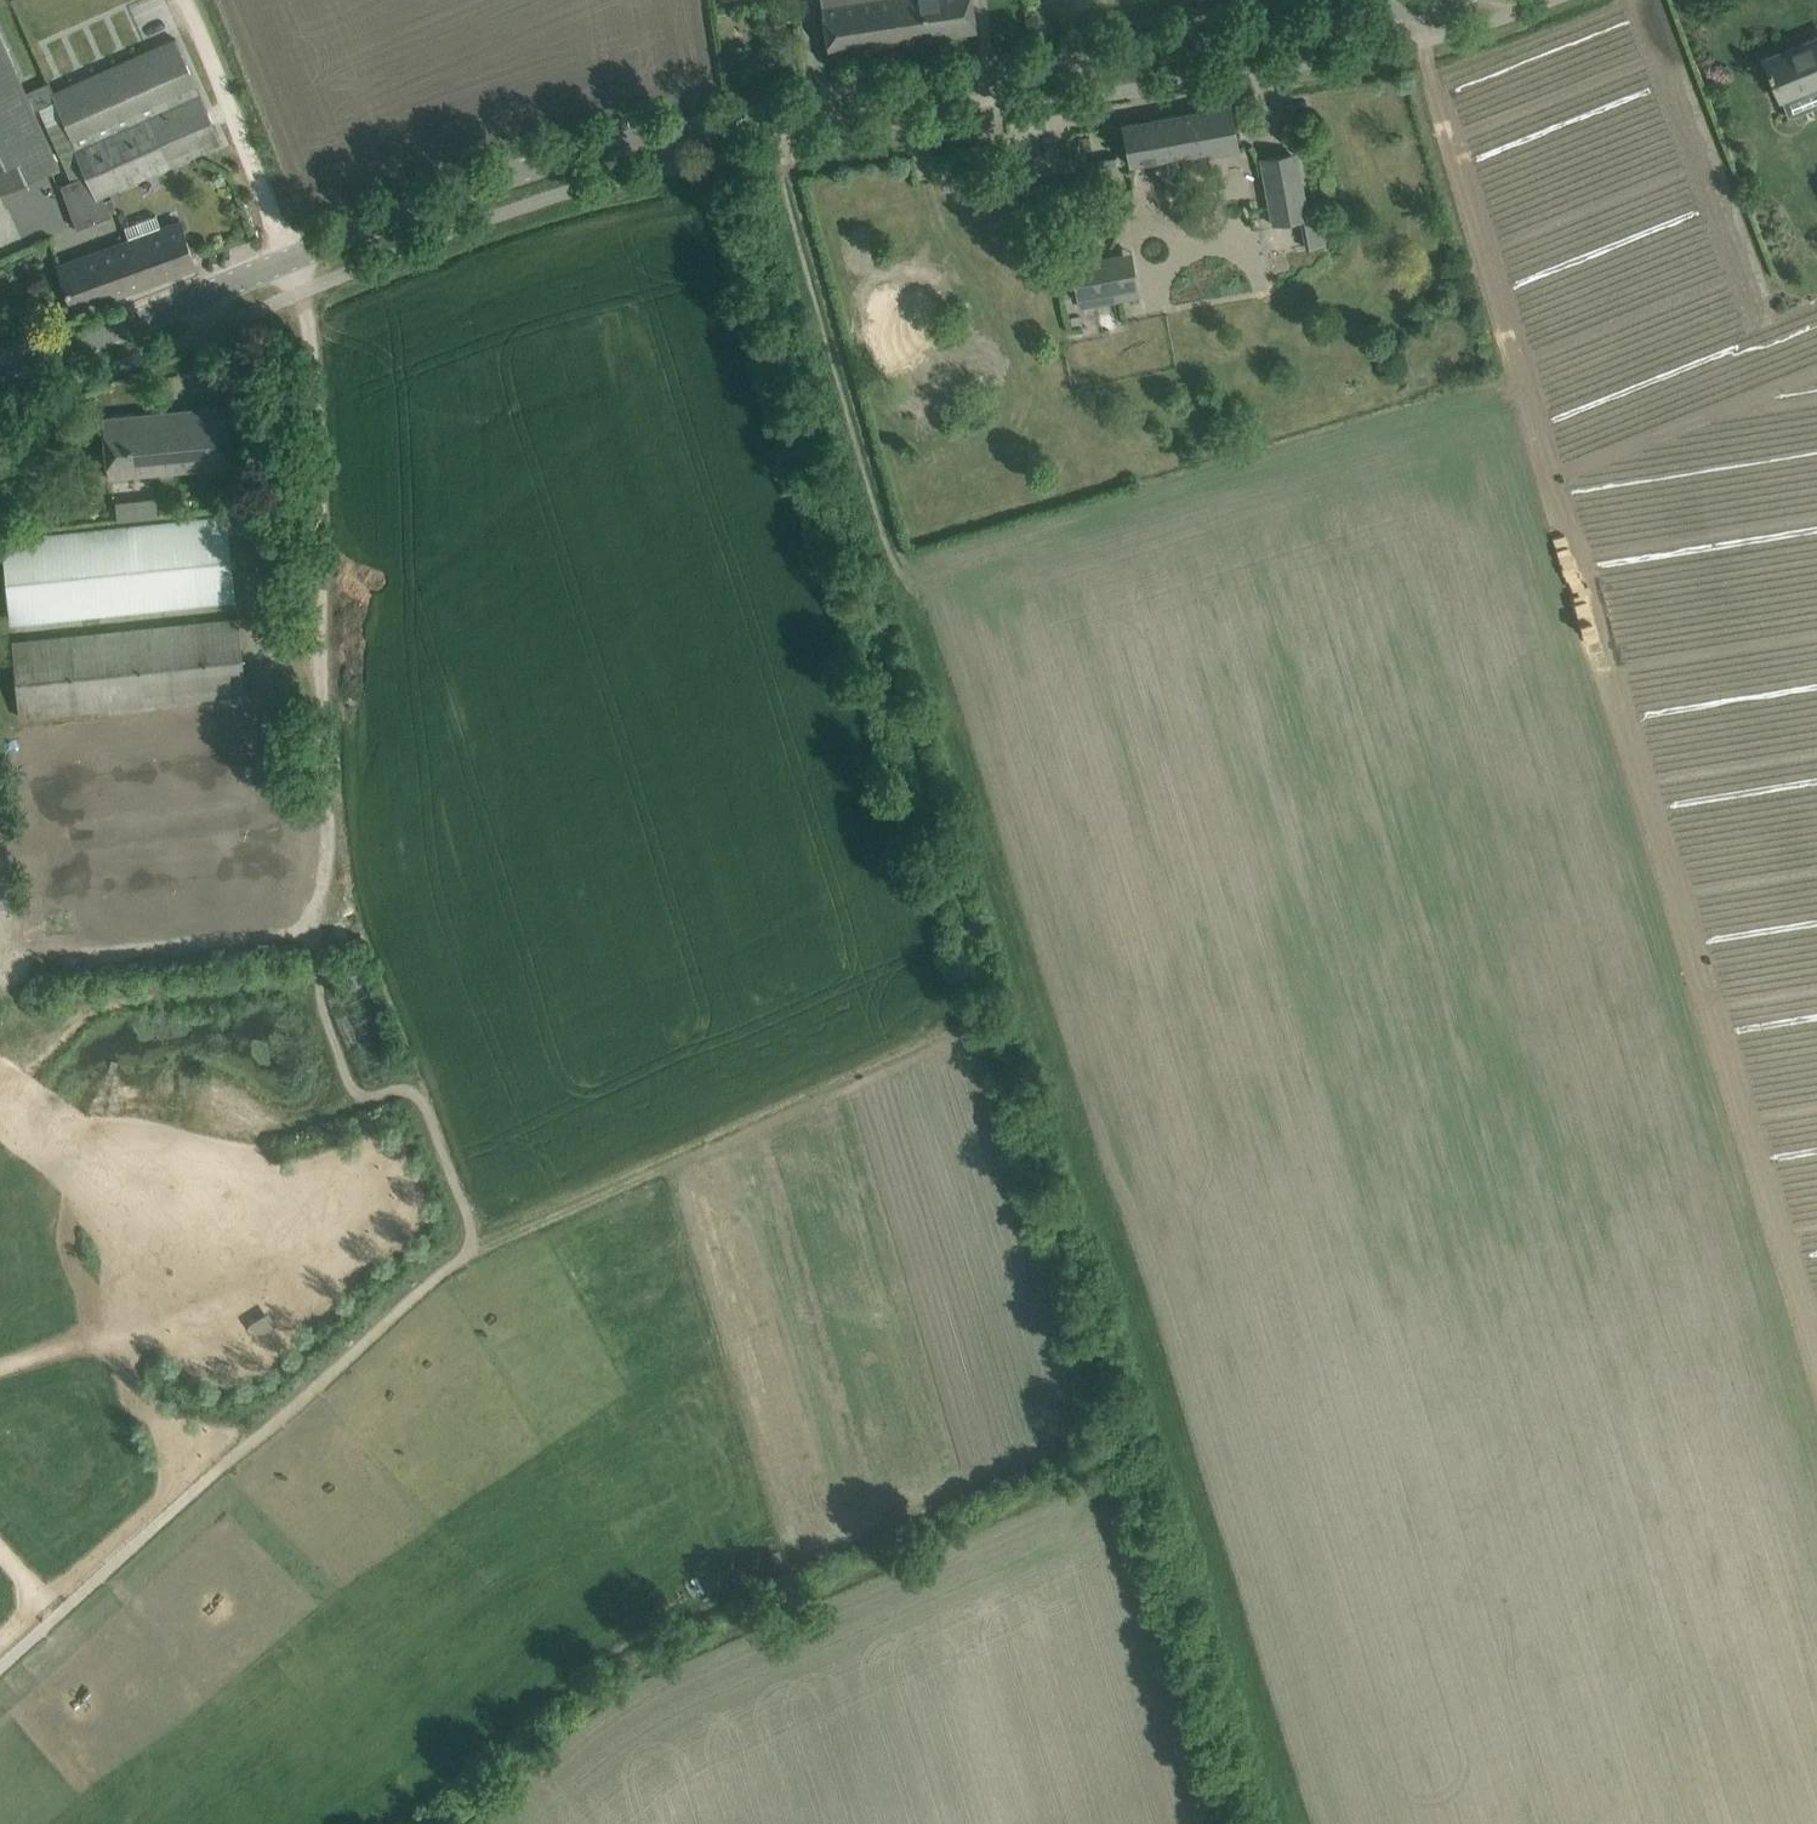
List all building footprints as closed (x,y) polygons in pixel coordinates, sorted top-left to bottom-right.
[(829,52),(903,41),(976,29),(972,0),(821,0),(829,52)] [(0,32),(0,193),(61,166),(36,109),(40,106),(72,179),(61,185),(78,227),(110,215),(102,194),(221,142),(175,38),(55,91),(50,81),(49,77),(35,83),(37,87),(27,91),(0,32)] [(1763,60),(1763,61),(1765,61),(1768,68),(1766,68),(1769,75),(1780,98),(1789,119),(1816,107),(1816,41),(1797,50),(1796,47),(1763,60)] [(1239,149),(1235,128),(1231,104),(1122,124),(1129,164),(1185,154),(1186,159),(1239,149)] [(1309,222),(1296,151),(1261,158),(1273,225),(1300,220),(1305,247),(1326,243),(1322,220),(1309,222)] [(59,266),(75,310),(196,266),(192,257),(179,222),(162,228),(157,214),(137,221),(142,235),(59,266)] [(1070,261),(1077,299),(1078,298),(1080,308),(1114,301),(1112,292),(1138,287),(1131,250),(1070,261)] [(103,417),(109,477),(231,465),(225,405),(103,417)] [(157,515),(155,496),(139,498),(141,517),(157,515)] [(2,538),(10,622),(236,598),(226,514),(2,538)] [(246,692),(238,618),(12,642),(20,716),(246,692)] [(27,728),(42,926),(273,909),(258,711),(27,728)]
